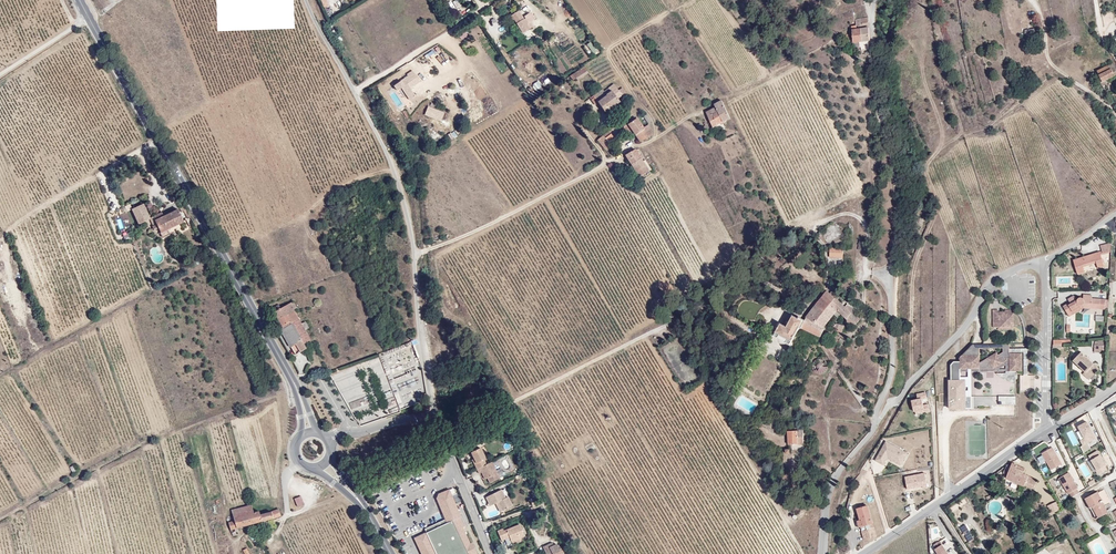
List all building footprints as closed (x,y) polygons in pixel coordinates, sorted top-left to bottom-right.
[(453,1),(455,10),(461,8),(459,0),(456,0),(453,1)] [(521,17),(520,15),(513,21),(518,28),(525,23),(521,17)] [(861,40),(863,18),(850,17),(850,24),(846,23),(844,32),(843,33),(841,30),(833,35),(836,39),(841,36),(843,37),(844,39),(850,40),(852,41),(860,42),(861,42),(861,40)] [(530,31),(525,23),(518,28),(523,36),(530,31)] [(858,51),(860,42),(852,41),(851,49),(858,51)] [(555,43),(552,48),(564,55),(567,50),(555,43)] [(567,72),(575,65),(566,54),(558,61),(567,72)] [(1102,85),(1104,84),(1106,83),(1101,73),(1114,67),(1109,56),(1093,63),(1098,72),(1096,73),(1102,85)] [(592,69),(588,64),(577,72),(581,77),(592,69)] [(409,77),(412,83),(417,80),(409,67),(403,71),(404,72),(389,82),(393,87),(398,84),(407,97),(413,94),(407,86),(404,81),(409,77)] [(407,86),(412,83),(409,77),(404,81),(407,86)] [(536,91),(542,85),(538,80),(531,85),(536,91)] [(614,88),(619,96),(629,90),(625,84),(619,87),(618,85),(615,82),(612,84),(614,88)] [(605,88),(602,83),(590,91),(595,99),(602,110),(611,104),(621,98),(619,96),(614,88),(612,84),(605,88)] [(470,92),(467,86),(461,90),(465,96),(470,92)] [(390,95),(399,108),(402,105),(396,96),(398,95),(395,91),(390,95)] [(590,91),(585,94),(590,102),(595,99),(590,91)] [(614,108),(624,103),(621,98),(611,104),(614,108)] [(424,105),(422,111),(437,116),(439,110),(434,108),(435,105),(432,105),(433,101),(427,100),(425,105),(424,105)] [(715,108),(720,118),(715,121),(712,116),(707,119),(715,133),(720,130),(725,127),(733,123),(732,122),(723,104),(715,108)] [(639,138),(653,130),(648,122),(642,125),(637,115),(631,118),(628,113),(620,118),(623,123),(628,121),(633,128),(639,138)] [(627,131),(633,128),(628,121),(623,123),(627,131)] [(599,137),(605,148),(612,144),(607,134),(610,131),(607,125),(604,127),(600,130),(603,134),(599,137)] [(636,155),(629,160),(638,176),(645,172),(636,155)] [(142,203),(130,208),(139,226),(150,220),(142,203)] [(165,217),(163,213),(153,218),(155,224),(162,236),(185,224),(178,211),(165,217)] [(1104,252),(1104,241),(1093,243),(1094,249),(1065,254),(1066,269),(1074,267),(1073,261),(1073,259),(1087,256),(1087,260),(1088,265),(1097,263),(1096,254),(1104,252)] [(1101,306),(1101,297),(1099,297),(1098,287),(1090,287),(1090,296),(1085,296),(1085,297),(1076,296),(1075,297),(1074,296),(1072,295),(1070,295),(1069,296),(1068,297),(1065,294),(1057,299),(1059,301),(1054,304),(1059,311),(1069,305),(1068,304),(1072,301),(1075,305),(1084,306),(1101,306)] [(842,300),(834,291),(814,314),(810,320),(805,330),(823,341),(829,331),(826,329),(839,312),(850,322),(850,323),(856,329),(864,322),(859,317),(853,311),(845,303),(842,300)] [(267,306),(272,315),(289,306),(293,305),(292,302),(290,297),(278,303),(275,300),(267,306)] [(1069,305),(1059,311),(1061,314),(1075,305),(1072,301),(1068,304),(1069,305)] [(288,321),(295,317),(289,306),(272,315),(278,325),(288,321)] [(1004,326),(1008,326),(1008,319),(992,319),(992,312),(987,312),(987,332),(992,332),(1004,332),(1004,326)] [(306,337),(295,317),(288,321),(300,340),(306,337)] [(805,330),(810,320),(805,318),(802,322),(794,318),(789,327),(783,324),(777,336),(794,346),(800,336),(804,329),(805,330)] [(290,350),(302,344),(300,340),(288,321),(278,325),(276,327),(290,350)] [(1008,335),(1008,326),(1004,326),(1004,332),(992,332),(992,336),(1008,335)] [(1103,343),(1095,342),(1094,353),(1103,354),(1103,343)] [(957,363),(950,362),(948,366),(948,381),(946,381),(946,409),(968,409),(968,397),(962,397),(962,381),(957,381),(957,378),(957,372),(957,370),(990,369),(1003,362),(1002,359),(1003,359),(1006,359),(1006,370),(1006,371),(1012,371),(1019,371),(1018,354),(1006,354),(1006,353),(1006,349),(1006,345),(969,346),(957,358),(957,363)] [(1024,376),(1024,349),(1006,349),(1006,353),(1021,353),(1021,376),(1024,376)] [(1085,371),(1091,376),(1097,369),(1079,352),(1073,359),(1085,371)] [(376,366),(374,366),(381,392),(389,390),(380,358),(374,360),(376,366)] [(1015,377),(1014,374),(1012,374),(1012,371),(1006,371),(1006,370),(1006,359),(1003,359),(1003,362),(990,369),(996,370),(1002,366),(1002,370),(1003,372),(1003,374),(994,374),(997,378),(1000,380),(1005,382),(1009,384),(1012,385),(1012,380),(1014,380),(1015,377)] [(813,368),(812,370),(813,373),(814,376),(817,377),(821,377),(824,376),(826,372),(825,368),(824,366),(821,364),(818,364),(815,365),(813,368)] [(968,397),(968,372),(1003,372),(1002,370),(996,370),(990,369),(957,370),(957,372),(965,372),(965,378),(957,378),(957,381),(962,381),(962,397),(968,397)] [(1087,380),(1091,376),(1085,371),(1082,375),(1087,380)] [(392,392),(385,392),(385,403),(393,402),(392,392)] [(911,413),(920,411),(920,413),(926,412),(924,405),(919,406),(918,400),(923,399),(922,393),(913,395),(915,400),(908,402),(910,413),(911,413)] [(367,397),(349,402),(351,409),(369,404),(367,397)] [(995,397),(995,405),(1011,405),(1011,397),(995,397)] [(1097,438),(1088,419),(1078,424),(1084,437),(1080,439),(1082,444),(1081,445),(1084,452),(1091,447),(1088,442),(1097,438)] [(792,449),(806,448),(806,434),(791,435),(792,449)] [(882,458),(895,465),(899,458),(899,455),(900,453),(883,443),(872,461),(878,465),(882,458)] [(1062,463),(1052,446),(1041,452),(1051,470),(1062,463)] [(477,470),(486,466),(483,461),(485,459),(480,449),(471,454),(474,459),(471,460),(477,470)] [(1107,463),(1100,452),(1091,458),(1097,469),(1096,470),(1098,474),(1108,469),(1105,464),(1107,463)] [(1008,477),(1030,488),(1034,490),(1037,483),(1039,480),(1024,472),(1026,468),(1014,462),(1013,465),(1009,463),(1007,464),(1004,471),(1008,477)] [(1085,483),(1093,479),(1085,462),(1077,466),(1085,483)] [(499,478),(491,463),(486,466),(477,470),(479,475),(481,474),(484,480),(487,478),(490,483),(499,478)] [(1078,487),(1069,471),(1059,477),(1068,493),(1070,492),(1072,496),(1080,491),(1077,488),(1078,487)] [(919,483),(923,482),(921,474),(902,478),(904,490),(919,487),(919,483)] [(1101,500),(1100,499),(1092,485),(1081,492),(1086,502),(1089,500),(1093,508),(1100,504),(1098,502),(1101,500)] [(500,488),(486,497),(490,505),(498,501),(502,510),(513,504),(508,495),(505,497),(500,488)] [(1103,504),(1109,502),(1105,489),(1098,492),(1103,504)] [(449,490),(437,495),(435,500),(445,521),(460,515),(449,490)] [(223,514),(227,526),(234,524),(233,521),(276,505),(273,497),(257,503),(255,499),(249,501),(246,492),(226,500),(230,512),(223,514)] [(1035,495),(1027,499),(1030,506),(1032,505),(1034,509),(1044,505),(1040,498),(1037,500),(1035,495)] [(296,507),(304,504),(301,496),(293,499),(296,507)] [(1089,500),(1086,502),(1092,512),(1101,507),(1100,504),(1093,508),(1089,500)] [(861,534),(872,530),(866,508),(855,511),(858,524),(854,525),(855,531),(859,529),(861,534)] [(460,518),(461,517),(460,515),(445,521),(446,524),(460,518)] [(414,539),(421,553),(476,553),(471,544),(470,545),(463,528),(465,528),(460,518),(446,524),(414,539)] [(515,540),(523,536),(527,533),(521,522),(507,529),(506,527),(500,530),(505,539),(512,536),(515,540)] [(967,538),(972,534),(964,522),(959,526),(967,538)] [(861,544),(874,538),(872,530),(861,534),(858,535),(861,544)] [(542,544),(547,553),(559,553),(564,552),(556,541),(553,542),(551,540),(542,544)] [(937,541),(932,545),(932,547),(936,553),(946,553),(937,541)]
